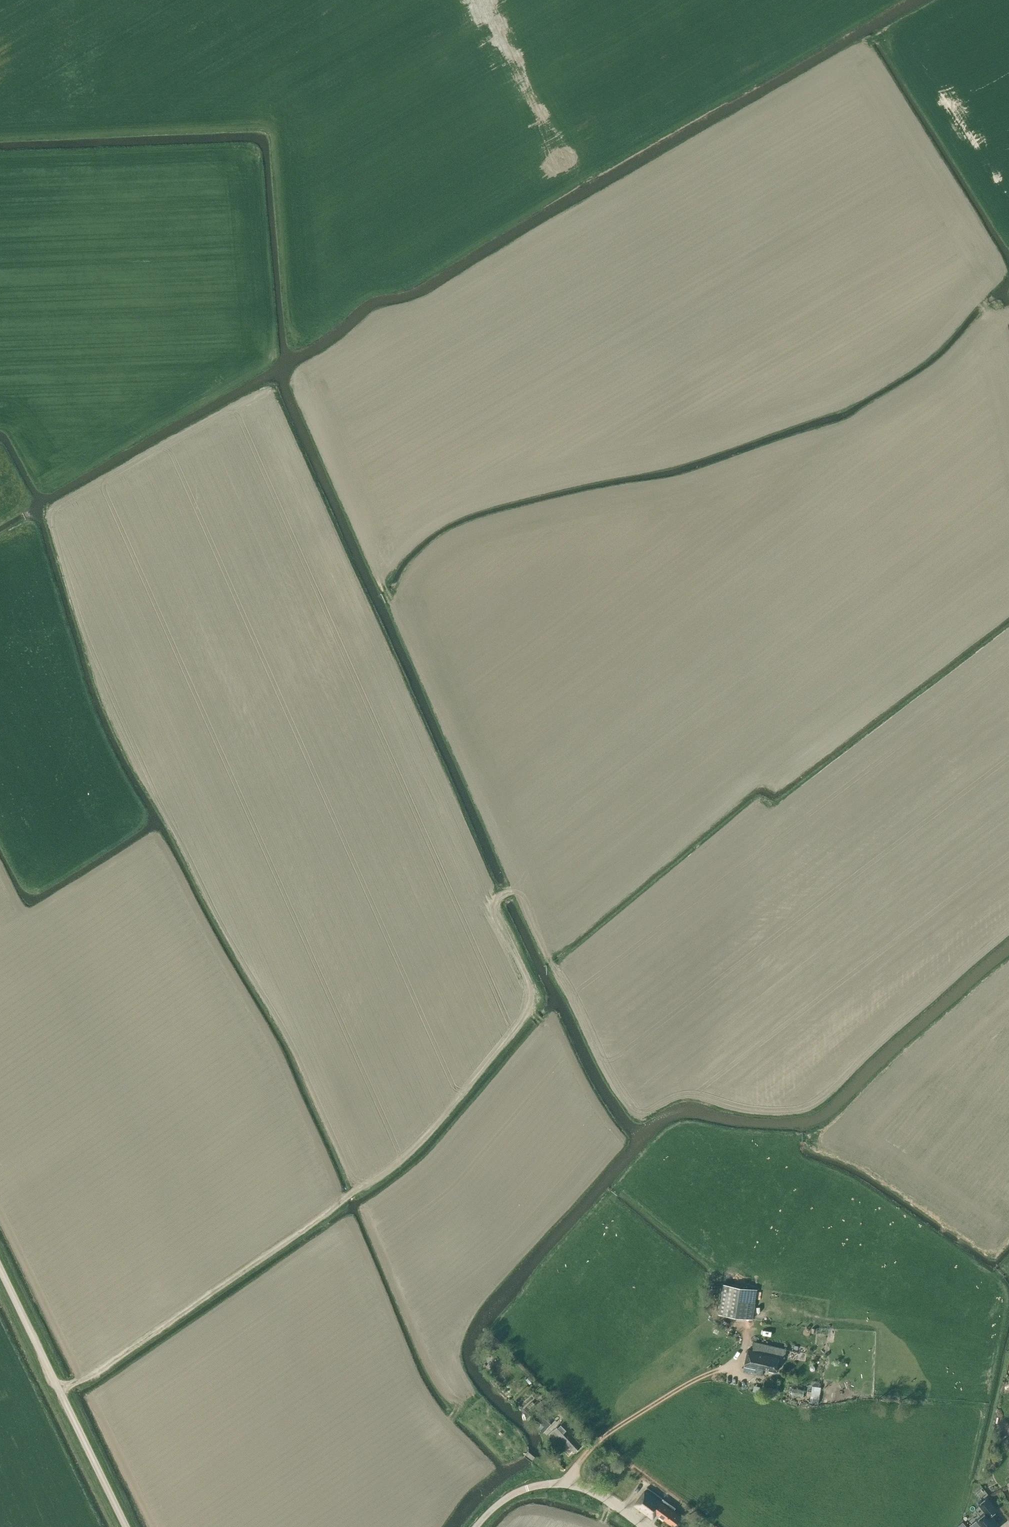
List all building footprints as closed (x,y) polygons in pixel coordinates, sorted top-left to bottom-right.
[(757,1289),(723,1283),(719,1313),(752,1319),(757,1289)] [(778,1356),(783,1357),(785,1349),(753,1341),(751,1350),(746,1349),(741,1370),(760,1375),(761,1368),(774,1371),(778,1356)] [(820,1387),(812,1386),(811,1391),(807,1391),(807,1395),(811,1395),(810,1398),(819,1399),(820,1387)] [(803,1395),(804,1388),(791,1387),(790,1394),(803,1395)] [(539,1413),(535,1417),(541,1423),(545,1418),(539,1413)] [(567,1425),(566,1426),(561,1421),(549,1433),(566,1450),(570,1446),(575,1451),(582,1444),(573,1434),(575,1433),(567,1425)] [(544,1423),(539,1428),(543,1433),(548,1428),(544,1423)] [(987,1466),(994,1467),(997,1453),(990,1451),(987,1466)] [(633,1505),(652,1519),(656,1513),(673,1526),(680,1516),(672,1510),(674,1507),(646,1487),(633,1505)] [(981,1526),(999,1526),(1000,1526),(990,1515),(996,1510),(986,1497),(977,1504),(984,1513),(975,1520),(981,1526)]
